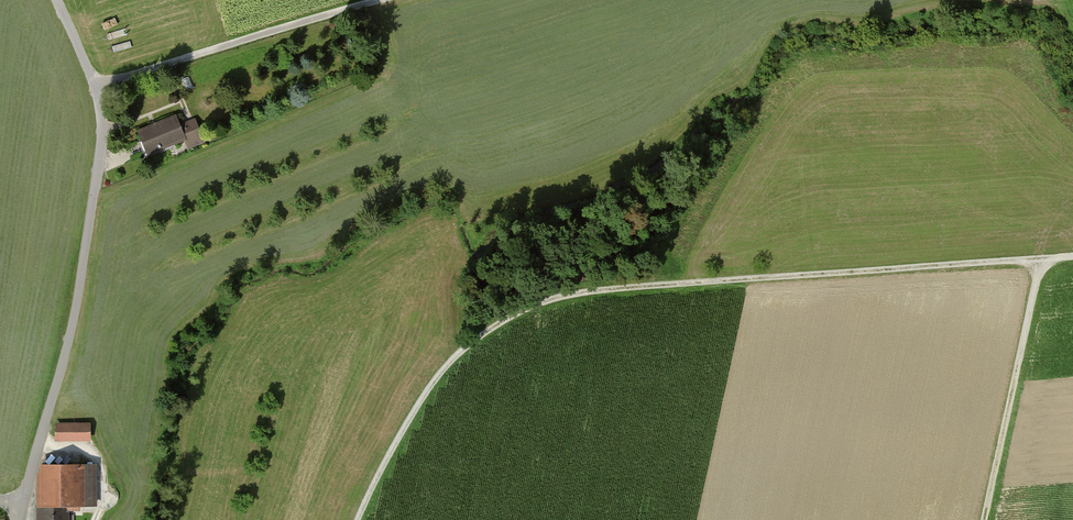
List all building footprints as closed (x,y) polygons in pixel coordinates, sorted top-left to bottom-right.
[(177,114),(139,130),(150,155),(187,139),(191,147),(206,140),(195,116),(180,123),(177,114)] [(91,438),(91,421),(57,422),(58,439),(91,438)] [(39,462),(39,505),(40,519),(68,519),(68,505),(97,505),(96,462),(81,462),(81,448),(48,449),(48,462),(39,462)]
